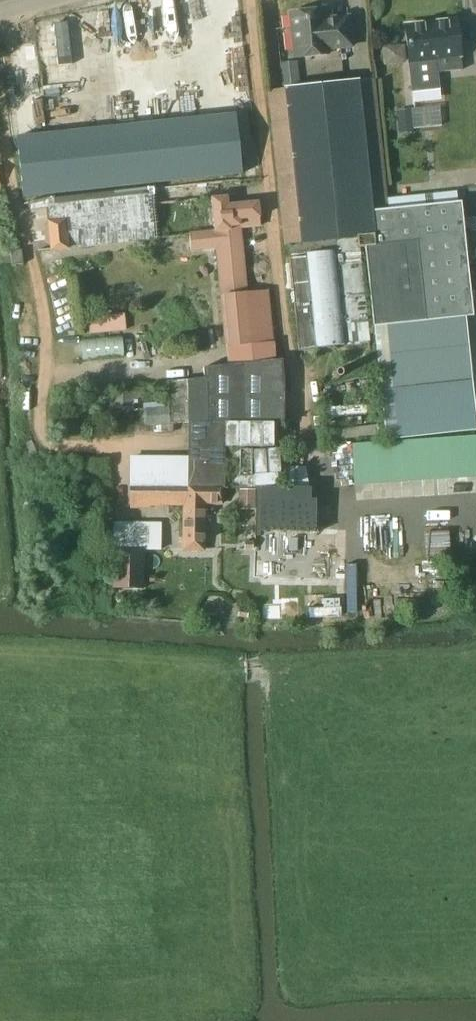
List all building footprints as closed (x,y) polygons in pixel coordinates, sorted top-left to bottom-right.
[(113,10),(116,24),(178,8),(176,0),(153,0),(113,10)] [(322,19),(321,10),(290,13),(294,58),(326,54),(325,49),(350,46),(347,17),(322,19)] [(410,90),(438,87),(436,72),(462,69),(457,18),(403,24),(410,90)] [(384,65),(405,63),(403,45),(382,46),(384,65)] [(279,63),(282,88),(300,86),(297,61),(279,63)] [(358,245),(358,247),(364,246),(373,245),(369,211),(386,209),(373,79),(300,86),(282,88),(267,90),(283,244),(287,244),(288,252),(358,245)] [(399,134),(413,133),(411,109),(397,110),(399,134)] [(241,174),(235,114),(16,137),(22,197),(150,183),(241,174)] [(157,238),(150,183),(22,197),(24,213),(45,210),(46,222),(45,222),(44,223),(43,224),(43,225),(42,226),(42,227),(44,239),(44,241),(45,242),(46,243),(47,243),(48,243),(49,243),(50,249),(50,250),(157,238)] [(214,248),(219,295),(246,292),(240,228),(260,226),(259,215),(256,215),(255,202),(228,205),(227,196),(210,198),(213,230),(189,232),(190,250),(214,248)] [(364,246),(373,326),(464,317),(472,316),(463,229),(462,219),(460,202),(457,202),(434,204),(386,209),(369,211),(373,245),(364,246)] [(475,228),(475,218),(462,219),(463,229),(475,228)] [(358,245),(288,252),(298,349),(368,341),(358,247),(358,245)] [(22,264),(21,249),(10,250),(12,265),(22,264)] [(219,295),(226,365),(273,360),(266,292),(246,294),(246,292),(219,295)] [(90,334),(126,330),(124,314),(88,318),(90,334)] [(373,326),(379,390),(385,441),(475,431),(475,430),(471,380),(464,317),(373,326)] [(123,355),(122,336),(81,339),(82,358),(123,355)] [(188,432),(188,447),(223,447),(272,447),(272,423),(283,423),(283,382),(281,359),(273,360),(226,365),(203,368),(203,378),(187,380),(189,421),(188,422),(188,432)] [(189,421),(187,380),(167,383),(168,401),(142,403),(142,409),(138,409),(138,423),(128,423),(128,432),(188,432),(188,422),(189,421)] [(134,408),(134,391),(112,391),(112,408),(134,408)] [(352,444),(353,456),(354,485),(475,477),(475,437),(386,442),(352,444)] [(223,488),(223,447),(188,447),(188,457),(130,456),(130,486),(188,487),(221,488),(223,488)] [(130,486),(130,487),(130,506),(135,506),(135,504),(144,503),(145,505),(179,502),(181,502),(182,502),(183,503),(184,503),(184,504),(184,505),(184,506),(184,507),(184,510),(184,549),(203,550),(203,503),(221,504),(221,488),(188,487),(130,486)] [(238,508),(255,509),(255,489),(238,488),(238,508)] [(312,501),(261,500),(260,531),(312,532),(312,501)] [(114,549),(114,589),(141,589),(142,549),(114,549)] [(324,569),(326,598),(348,597),(346,567),(324,569)]
